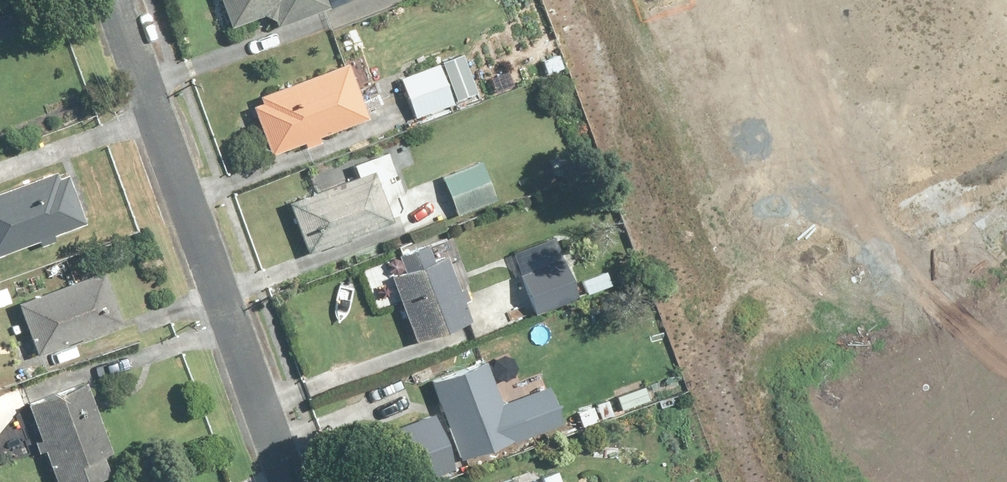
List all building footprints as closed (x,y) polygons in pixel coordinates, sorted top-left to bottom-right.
[(225,29),(258,17),(263,20),(270,23),(272,29),(326,9),(322,0),(214,0),(225,29)] [(539,61),(543,75),(560,69),(556,56),(539,61)] [(341,65),(253,97),(256,105),(247,108),(265,157),(298,145),(301,150),(316,145),(314,139),(362,122),(341,65)] [(434,65),(396,79),(411,119),(449,105),(434,65)] [(353,178),(283,204),(302,256),(327,246),(328,249),(347,243),(346,240),(388,224),(373,183),(392,176),(384,153),(349,166),(353,178)] [(477,162),(438,179),(453,217),(493,200),(477,162)] [(0,192),(0,255),(34,243),(36,249),(51,243),(48,237),(69,229),(68,227),(79,222),(61,177),(55,180),(53,174),(51,175),(50,173),(0,192)] [(422,246),(393,257),(399,273),(386,278),(410,344),(466,323),(459,303),(465,301),(461,290),(455,292),(441,257),(428,262),(422,246)] [(556,259),(515,276),(531,315),(572,299),(556,259)] [(578,281),(583,296),(610,286),(604,272),(578,281)] [(13,306),(32,357),(117,325),(98,274),(13,306)] [(510,441),(479,362),(424,383),(455,462),(510,441)] [(23,407),(35,441),(29,443),(34,455),(39,453),(50,481),(95,481),(106,478),(99,458),(107,455),(82,385),(23,407)] [(613,398),(618,412),(647,401),(642,388),(613,398)] [(539,477),(541,481),(560,481),(556,471),(539,477)]
